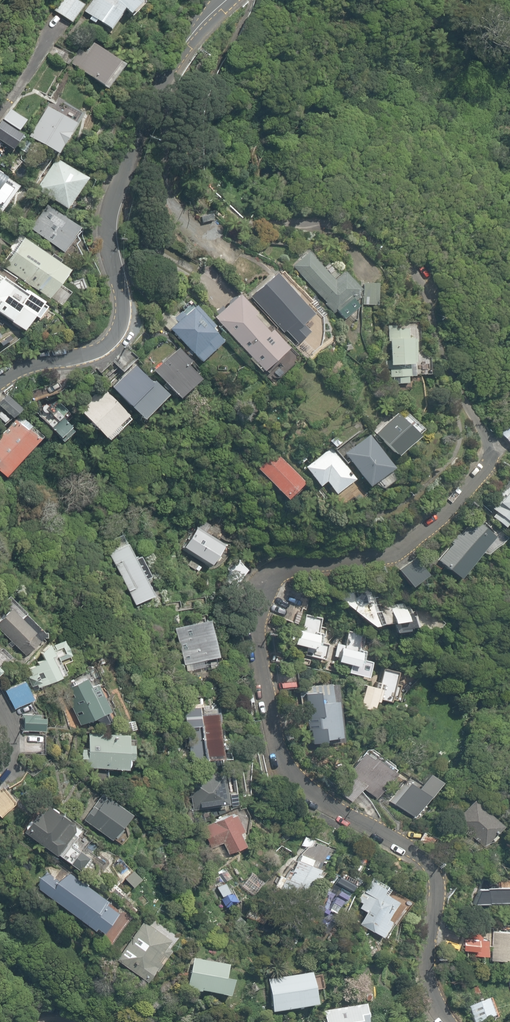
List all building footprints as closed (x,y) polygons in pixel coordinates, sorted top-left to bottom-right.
[(54,10),(73,22),(85,5),(77,0),(61,0),(54,10)] [(84,11),(109,29),(124,9),(128,14),(142,4),(138,0),(92,0),(84,11)] [(122,61),(86,37),(66,62),(104,87),(122,61)] [(73,122),(43,104),(24,135),(53,152),(73,122)] [(26,120),(10,109),(3,118),(19,130),(26,120)] [(85,177),(52,156),(33,186),(64,208),(85,177)] [(2,213),(20,185),(0,171),(0,212),(2,213)] [(29,228),(64,253),(75,237),(73,236),(79,228),(46,205),(29,228)] [(3,265),(49,298),(69,271),(59,263),(60,261),(51,254),(49,257),(23,238),(3,265)] [(336,311),(343,319),(358,306),(353,301),(359,296),(356,293),(360,290),(343,272),(333,280),(308,252),(292,267),(333,313),(336,311)] [(249,297),(283,333),(308,310),(296,297),(298,295),(289,286),(287,287),(274,273),(249,297)] [(23,331),(44,302),(25,288),(23,291),(0,275),(0,315),(23,331)] [(363,283),(363,305),(378,305),(378,283),(363,283)] [(250,359),(260,371),(263,369),(264,371),(289,348),(279,336),(275,340),(253,316),(257,313),(240,294),(235,297),(232,297),(229,299),(227,302),(227,305),(214,316),(251,358),(250,359)] [(170,330),(200,363),(224,342),(211,329),(214,326),(190,299),(171,315),(166,309),(157,317),(169,331),(170,330)] [(393,378),(393,385),(408,384),(408,376),(415,375),(414,362),(417,362),(415,340),(410,340),(409,328),(387,329),(390,360),(385,360),(385,368),(389,368),(390,378),(393,378)] [(153,371),(177,398),(199,378),(187,364),(191,361),(179,348),(153,371)] [(111,388),(141,420),(167,396),(153,380),(151,383),(134,366),(111,388)] [(78,409),(105,440),(119,428),(116,425),(127,415),(102,388),(78,409)] [(20,409),(6,395),(0,401),(0,408),(10,418),(20,409)] [(21,405),(29,403),(27,396),(19,399),(21,405)] [(37,416),(57,437),(69,427),(59,417),(66,411),(57,401),(51,406),(49,404),(47,407),(46,406),(45,405),(44,405),(42,405),(41,406),(40,406),(40,408),(39,409),(39,410),(40,411),(41,412),(37,416)] [(376,432),(397,454),(417,436),(396,413),(376,432)] [(4,476),(37,439),(26,430),(30,426),(18,416),(1,435),(1,436),(0,437),(0,473),(4,476)] [(509,446),(509,422),(498,433),(509,446)] [(342,453),(367,487),(393,468),(368,434),(342,453)] [(326,481),(336,494),(355,479),(331,446),(305,466),(320,486),(326,481)] [(257,468),(287,499),(304,483),(274,452),(257,468)] [(504,527),(507,523),(509,525),(509,476),(486,505),(494,511),(491,515),(504,527)] [(436,559),(456,577),(493,537),(473,519),(450,545),(449,544),(436,559)] [(196,527),(182,547),(209,564),(222,544),(196,527)] [(107,553),(135,606),(153,596),(144,579),(150,576),(140,556),(134,559),(125,543),(107,553)] [(396,569),(409,587),(427,574),(414,556),(396,569)] [(370,624),(393,622),(394,631),(413,628),(410,607),(391,610),(389,600),(375,602),(373,593),(380,592),(379,582),(340,588),(342,602),(370,624)] [(25,656),(43,637),(46,637),(45,632),(43,632),(8,597),(3,604),(0,609),(0,630),(25,656)] [(316,632),(319,618),(303,614),(301,627),(293,625),(290,642),(306,646),(304,654),(322,658),(325,644),(317,642),(319,632),(316,632)] [(171,630),(182,667),(216,656),(205,620),(171,630)] [(358,649),(362,634),(346,631),(343,645),(336,643),(333,656),(337,657),(336,660),(347,663),(345,672),(364,676),(367,661),(359,659),(362,649),(358,649)] [(62,638),(52,643),(59,659),(69,654),(62,638)] [(24,671),(33,689),(65,674),(55,653),(54,653),(49,642),(40,652),(43,658),(35,661),(37,665),(24,671)] [(394,684),(396,672),(381,669),(378,682),(374,681),(373,686),(363,684),(358,706),(373,710),(375,701),(377,702),(378,699),(389,701),(389,699),(395,700),(399,685),(394,684)] [(67,688),(62,691),(79,725),(95,717),(96,721),(103,723),(107,721),(104,713),(109,709),(97,684),(90,687),(85,676),(66,686),(67,688)] [(4,690),(14,709),(33,699),(22,680),(4,690)] [(305,705),(310,743),(342,739),(342,735),(340,736),(338,720),(340,720),(335,681),(297,687),(300,706),(305,705)] [(184,716),(188,764),(198,763),(198,759),(202,759),(202,758),(221,756),(220,749),(227,748),(226,737),(217,738),(217,715),(213,716),(214,711),(213,711),(212,707),(198,708),(197,696),(192,692),(187,693),(187,689),(183,689),(184,694),(180,694),(182,710),(177,710),(178,716),(184,716)] [(22,731),(43,731),(44,717),(37,716),(38,714),(22,714),(22,731)] [(135,720),(123,723),(125,732),(137,729),(135,720)] [(81,767),(126,769),(126,759),(132,760),(132,744),(127,743),(127,734),(88,732),(88,748),(81,748),(81,767)] [(335,791),(350,803),(362,788),(377,799),(396,774),(372,756),(370,757),(364,752),(350,771),(346,776),(335,791)] [(20,779),(36,791),(42,782),(26,771),(20,779)] [(391,803),(412,818),(428,795),(426,794),(435,781),(421,771),(411,785),(407,781),(391,803)] [(186,778),(192,810),(227,803),(221,772),(186,778)] [(115,837),(121,829),(119,828),(129,813),(101,794),(83,820),(111,839),(113,835),(115,837)] [(453,821),(484,848),(491,840),(494,842),(497,837),(495,835),(502,827),(471,800),(453,821)] [(80,829),(47,807),(42,814),(39,812),(24,833),(79,871),(88,858),(69,844),(80,829)] [(221,842),(229,858),(239,852),(238,849),(250,843),(234,812),(230,815),(229,813),(200,827),(211,847),(221,842)] [(418,841),(435,847),(438,837),(422,831),(418,841)] [(273,891),(305,903),(320,869),(319,868),(328,846),(313,840),(312,844),(308,845),(299,853),(290,869),(288,868),(286,878),(279,876),(273,891)] [(124,878),(134,887),(141,879),(131,870),(124,878)] [(95,927),(103,932),(118,912),(105,903),(107,900),(87,886),(88,884),(82,880),(81,881),(69,872),(61,882),(48,872),(38,876),(37,887),(94,929),(95,927)] [(316,922),(325,927),(328,921),(336,926),(341,917),(337,914),(355,881),(344,875),(342,878),(339,876),(331,890),(318,883),(305,905),(320,914),(316,922)] [(473,903),(509,901),(509,880),(498,881),(497,876),(482,878),(473,903)] [(354,920),(383,937),(392,921),(388,918),(398,901),(384,893),(388,887),(376,880),(354,920)] [(229,892),(223,883),(217,887),(223,896),(229,892)] [(262,923),(264,916),(246,909),(244,916),(262,923)] [(236,915),(231,922),(239,927),(244,921),(236,915)] [(115,961),(146,983),(156,969),(158,970),(172,950),(167,947),(172,940),(143,920),(115,961)] [(509,961),(509,932),(490,932),(490,961),(509,961)] [(468,963),(476,963),(476,950),(468,950),(468,963)] [(186,989),(229,999),(233,983),(224,981),(228,967),(194,959),(186,989)] [(267,980),(272,1014),(316,1007),(311,974),(267,980)] [(473,1021),(480,1021),(492,1018),(485,1001),(467,1008),(473,1021)] [(364,1006),(320,1012),(321,1021),(366,1021),(364,1006)]
